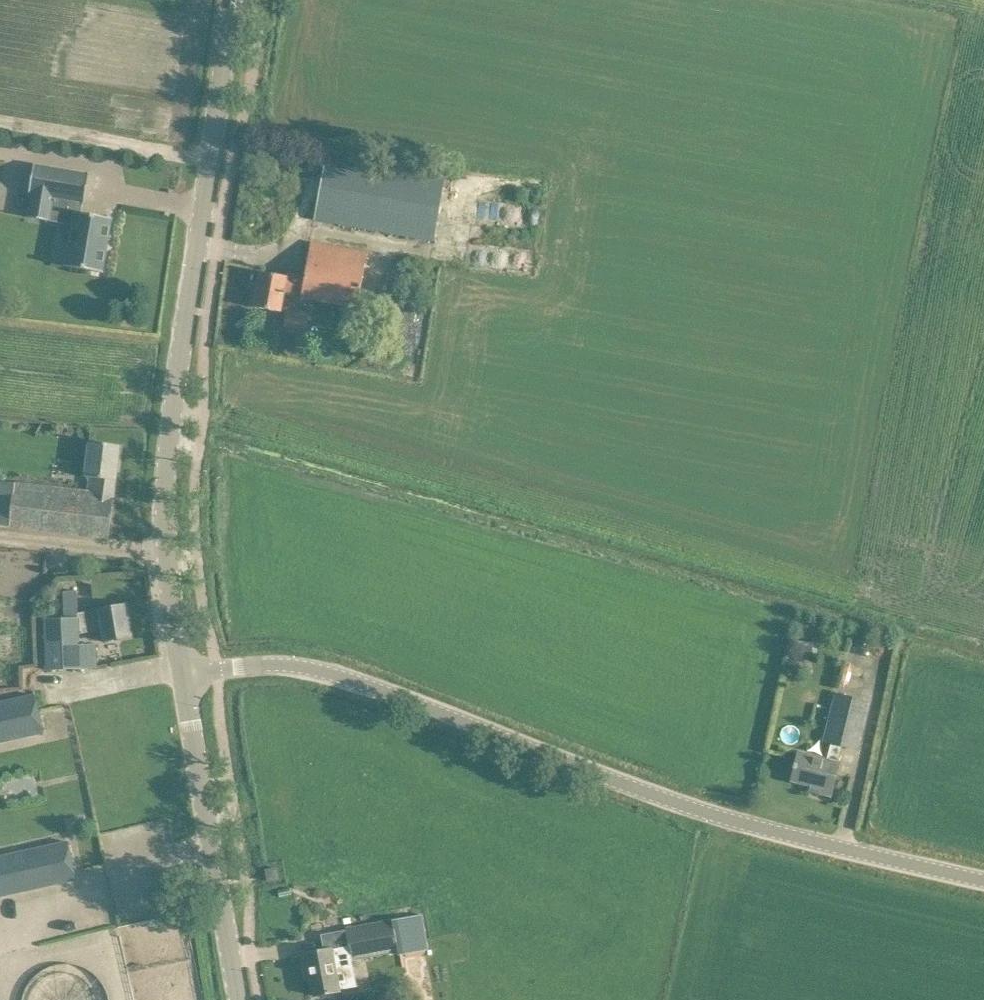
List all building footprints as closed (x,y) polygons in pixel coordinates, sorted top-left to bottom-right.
[(315,219),(334,223),(433,240),(445,176),(326,155),(315,219)] [(33,194),(29,217),(48,221),(51,209),(74,213),(65,266),(102,272),(112,218),(82,213),(83,202),(85,202),(90,174),(34,165),(29,193),(33,194)] [(250,306),(269,310),(280,312),(283,293),(301,297),(357,307),(367,252),(311,242),(305,276),(291,274),(290,277),(261,272),(257,292),(253,291),(250,306)] [(286,313),(283,329),(305,333),(307,317),(286,313)] [(108,539),(120,446),(89,442),(85,477),(90,477),(88,492),(0,481),(0,525),(108,539)] [(43,618),(44,669),(97,667),(95,644),(80,645),(79,632),(101,630),(103,641),(132,636),(126,605),(77,613),(76,590),(62,591),(61,618),(43,618)] [(0,701),(0,731),(32,724),(33,731),(44,728),(36,693),(0,701)] [(799,753),(797,761),(792,780),(816,787),(815,792),(830,796),(843,746),(858,750),(870,701),(836,693),(824,741),(831,743),(827,760),(799,753)] [(0,853),(0,891),(76,874),(68,838),(58,841),(59,847),(17,857),(15,850),(0,853)] [(277,868),(266,870),(268,881),(279,879),(277,868)] [(348,946),(303,955),(306,972),(310,972),(315,995),(334,992),(340,991),(340,989),(356,986),(351,960),(398,951),(427,946),(421,915),(392,920),(345,929),(348,946)]
